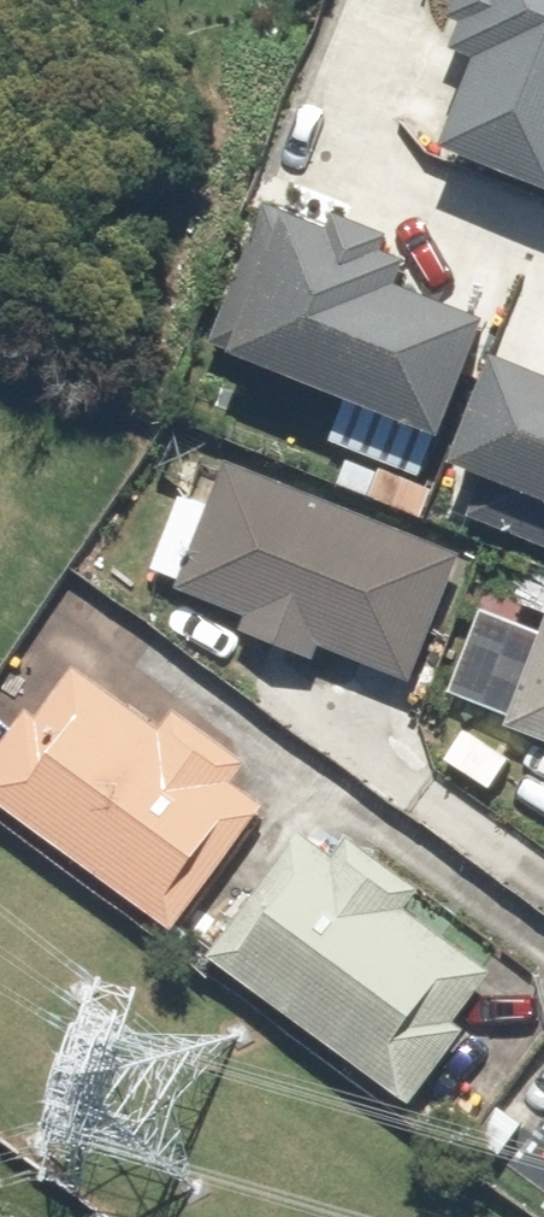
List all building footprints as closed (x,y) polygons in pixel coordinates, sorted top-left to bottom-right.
[(444,157),(543,195),(543,0),(432,0),(420,30),(483,53),(444,157)] [(242,211),(193,344),(448,437),(484,339),(349,290),(362,254),(242,211)] [(472,500),(543,524),(543,400),(509,389),(472,500)] [(236,449),(178,582),(410,682),(468,549),(236,449)] [(490,718),(543,741),(543,589),(490,718)] [(246,813),(72,682),(0,778),(0,817),(156,934),(246,813)] [(346,840),(224,973),(379,1114),(500,981),(346,840)] [(90,1216),(114,1216),(98,1206),(90,1216)]
